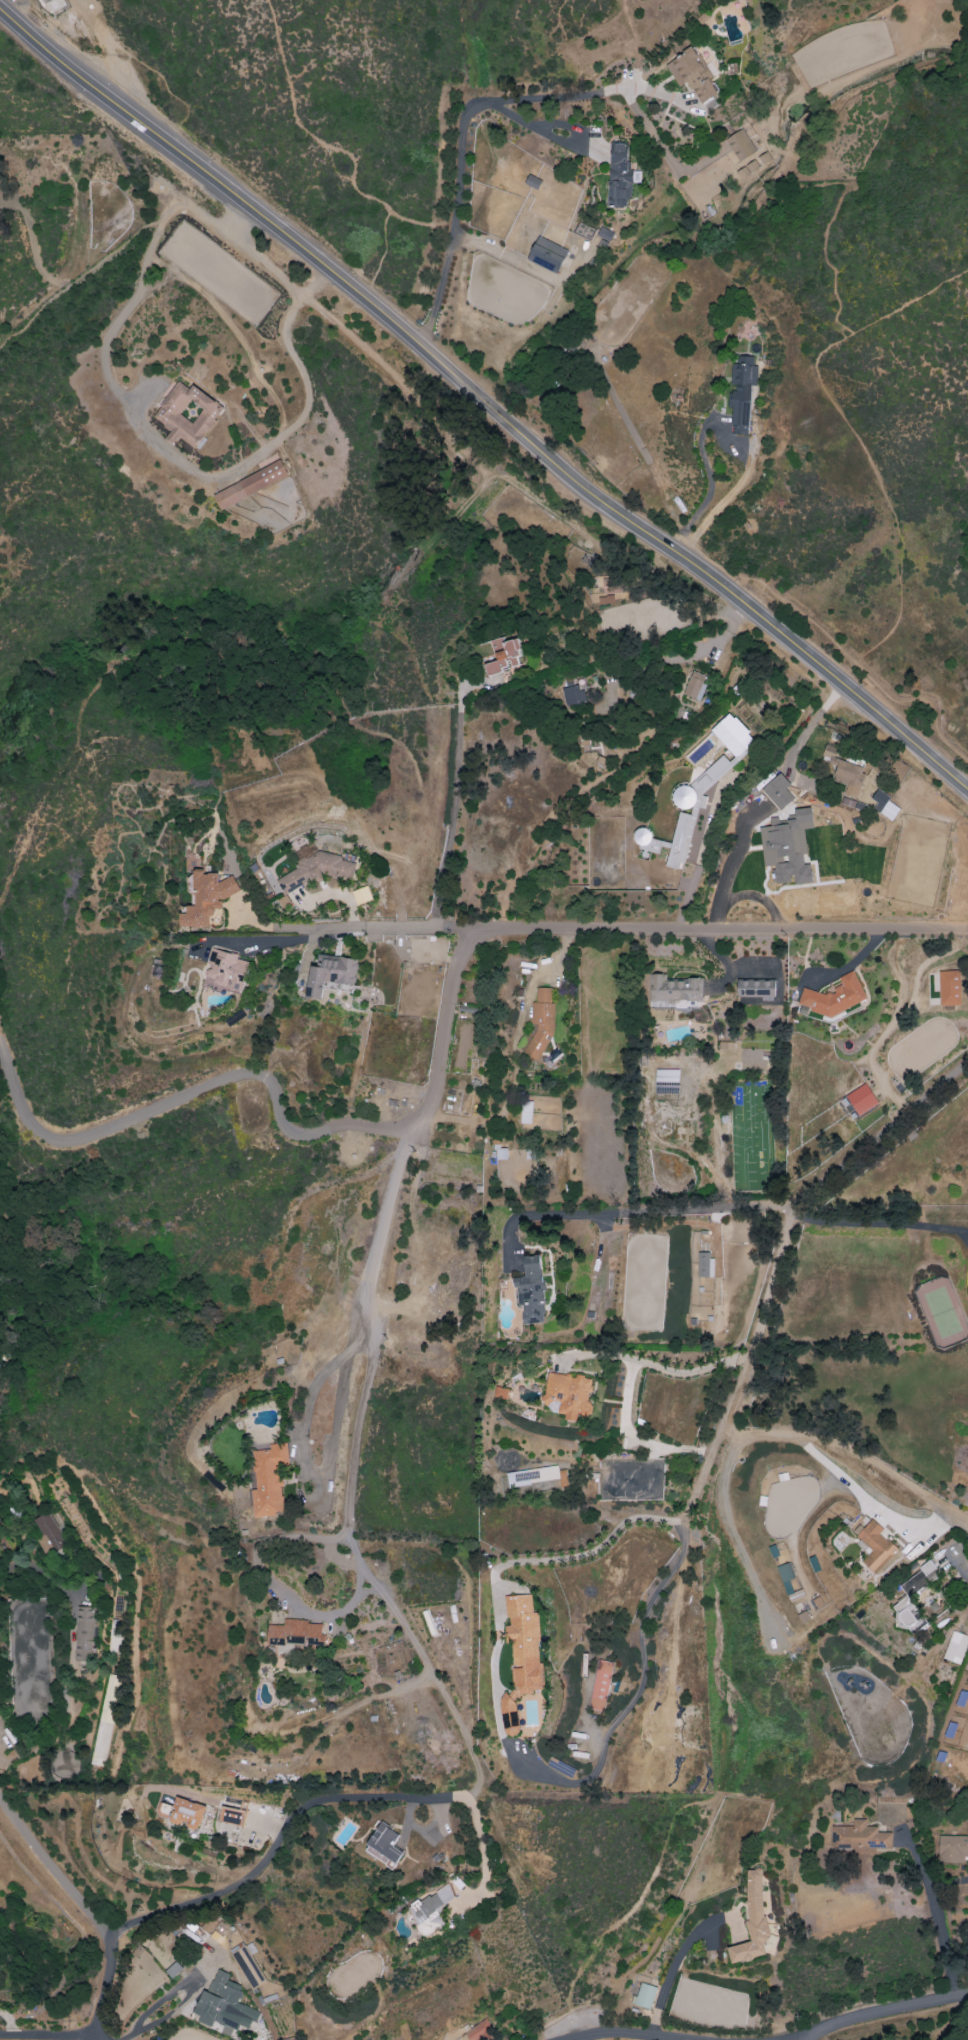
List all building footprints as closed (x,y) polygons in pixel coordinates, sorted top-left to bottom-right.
[(45,3),(50,0),(62,0),(65,5),(50,13),(45,3)] [(679,87),(688,82),(701,104),(720,93),(693,47),(665,63),(679,87)] [(726,139),(739,162),(732,166),(740,180),(772,161),(763,147),(755,151),(743,129),(726,139)] [(596,240),(609,245),(614,233),(601,228),(596,240)] [(557,274),(568,250),(538,236),(527,260),(557,274)] [(749,434),(751,386),(755,386),(757,357),(732,356),(730,389),(729,389),(728,408),(733,408),(732,434),(749,434)] [(197,449),(219,413),(215,410),(220,403),(192,386),(190,389),(177,381),(154,418),(172,430),(166,439),(174,444),(178,437),(197,449)] [(219,507),(289,478),(283,462),(213,491),(219,507)] [(624,592),(623,578),(603,579),(604,593),(624,592)] [(698,700),(707,676),(693,671),(684,695),(698,700)] [(582,687),(562,688),(563,705),(582,705),(582,687)] [(757,742),(730,713),(711,731),(738,759),(757,742)] [(857,797),(866,767),(836,758),(839,749),(826,745),(821,760),(837,766),(832,780),(847,785),(844,793),(857,797)] [(667,866),(684,870),(697,808),(704,809),(706,799),(702,794),(733,767),(724,756),(688,786),(682,785),(674,792),(672,800),(679,808),(691,810),(690,815),(678,812),(667,866)] [(786,788),(790,784),(780,773),(761,790),(780,811),(795,798),(786,788)] [(877,803),(873,809),(892,821),(901,807),(877,791),(871,799),(877,803)] [(760,827),(763,867),(773,866),(774,884),(793,882),(793,884),(813,882),(811,864),(804,865),(803,855),(806,854),(804,829),(814,828),(812,808),(795,809),(796,820),(771,822),(771,826),(760,827)] [(276,880),(284,895),(308,882),(315,884),(329,876),(348,879),(354,876),(356,863),(343,860),(340,855),(318,851),(313,842),(303,847),(301,859),(296,862),(295,870),(276,880)] [(181,927),(212,927),(212,909),(222,909),(222,899),(240,891),(233,876),(218,882),(218,873),(205,873),(203,870),(194,870),(194,884),(195,887),(195,905),(187,905),(187,913),(180,913),(181,927)] [(252,963),(238,959),(239,956),(213,947),(202,981),(212,984),(212,986),(241,996),(252,963)] [(308,998),(324,1000),(326,982),(355,985),(358,959),(318,955),(317,966),(312,966),(308,998)] [(798,1004),(810,1008),(812,1012),(829,1017),(867,1000),(854,971),(838,977),(841,985),(835,987),(833,996),(803,988),(798,1004)] [(961,1005),(960,971),(939,971),(940,1006),(961,1005)] [(651,1007),(690,1007),(690,1004),(702,1004),(702,979),(665,979),(665,974),(650,974),(651,1007)] [(552,988),(537,987),(536,1002),(531,1002),(530,1057),(550,1058),(552,988)] [(679,1070),(655,1070),(655,1094),(678,1094),(679,1070)] [(845,1095),(858,1117),(878,1104),(866,1083),(845,1095)] [(531,1124),(532,1101),(521,1101),(521,1124),(531,1124)] [(697,1277),(712,1277),(713,1253),(697,1252),(697,1277)] [(540,1255),(523,1257),(525,1276),(516,1277),(520,1325),(546,1323),(540,1255)] [(542,1408),(565,1411),(564,1420),(576,1421),(576,1417),(591,1418),(592,1403),(589,1402),(591,1377),(546,1373),(542,1408)] [(256,1517),(277,1516),(277,1512),(283,1511),(279,1466),(289,1466),(287,1443),(269,1444),(270,1450),(251,1451),(256,1517)] [(560,1479),(557,1465),(506,1474),(509,1488),(560,1479)] [(34,1519),(42,1536),(37,1538),(47,1557),(66,1547),(48,1512),(34,1519)] [(897,1549),(880,1533),(883,1529),(872,1519),(865,1526),(861,1523),(852,1532),(872,1550),(861,1562),(875,1574),(897,1549)] [(908,1596),(941,1575),(932,1562),(899,1583),(907,1597),(890,1608),(900,1625),(904,1623),(911,1634),(926,1625),(908,1596)] [(777,1566),(789,1603),(803,1598),(801,1590),(793,1593),(789,1580),(794,1579),(789,1563),(777,1566)] [(543,1691),(537,1613),(533,1613),(531,1594),(505,1596),(507,1626),(504,1626),(506,1643),(510,1643),(514,1692),(499,1693),(502,1730),(518,1729),(515,1693),(543,1691)] [(75,1658),(92,1659),(93,1607),(76,1606),(75,1658)] [(268,1625),(267,1645),(321,1646),(322,1622),(284,1621),(284,1625),(268,1625)] [(952,1631),(943,1658),(960,1664),(967,1642),(967,1636),(952,1631)] [(614,1662),(598,1659),(588,1709),(605,1712),(614,1662)] [(105,1767),(121,1676),(107,1674),(92,1765),(105,1767)] [(960,1690),(956,1705),(964,1707),(967,1695),(967,1693),(960,1690)] [(163,1803),(159,1816),(188,1825),(188,1827),(198,1830),(206,1806),(176,1797),(173,1806),(163,1803)] [(218,1821),(242,1827),(245,1811),(222,1806),(218,1821)] [(892,1832),(878,1832),(878,1826),(867,1826),(867,1819),(853,1819),(853,1826),(832,1826),(832,1850),(853,1850),(853,1852),(892,1852),(892,1832)] [(397,1864),(404,1853),(392,1846),(400,1834),(381,1822),(364,1850),(390,1866),(392,1862),(397,1864)] [(939,1863),(965,1863),(965,1856),(967,1856),(967,1827),(967,1836),(939,1836),(939,1863)] [(750,1942),(728,1947),(731,1963),(774,1954),(773,1945),(778,1944),(767,1891),(765,1892),(760,1869),(743,1872),(752,1919),(746,1921),(750,1942)] [(219,1923),(212,1916),(202,1926),(209,1933),(219,1923)] [(231,1953),(251,1989),(265,1981),(244,1945),(231,1953)] [(237,2002),(244,1987),(227,1980),(230,1974),(216,1968),(196,2014),(201,2016),(199,2021),(212,2027),(215,2022),(224,2026),(221,2032),(231,2037),(237,2024),(251,2030),(259,2012),(237,2002)] [(632,2004),(650,2010),(657,1987),(640,1982),(632,2004)] [(495,2032),(485,2018),(464,2033),(468,2039),(484,2039),(495,2032)]
